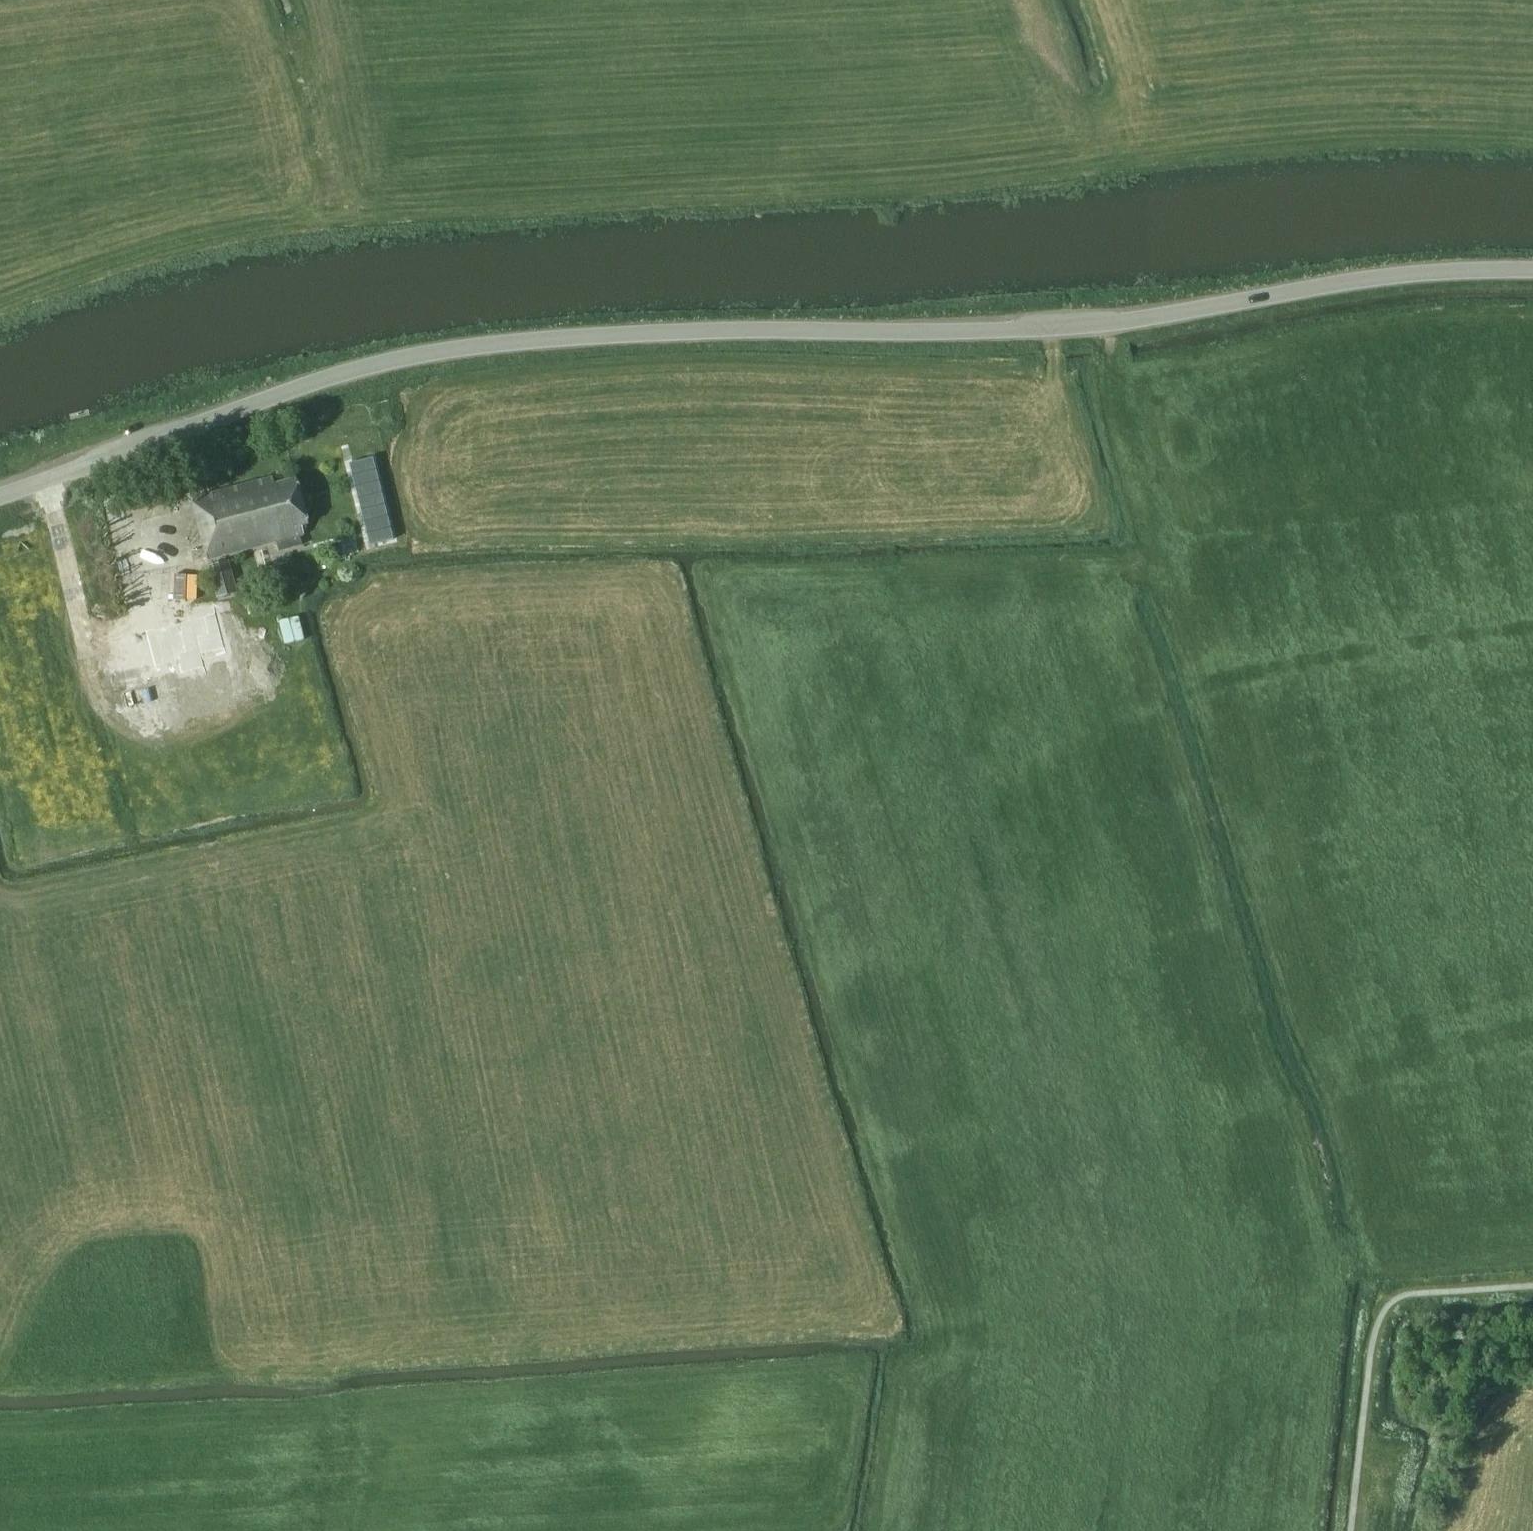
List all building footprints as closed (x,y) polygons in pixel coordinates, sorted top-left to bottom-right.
[(371,537),(350,456),(327,462),(348,543),(371,537)] [(274,484),(272,477),(190,499),(206,560),(275,542),(278,551),(301,545),(299,536),(303,534),(300,525),(307,524),(295,479),(274,484)] [(209,562),(217,595),(238,589),(230,557),(209,562)] [(212,614),(143,632),(153,666),(176,660),(179,673),(201,667),(198,655),(222,648),(212,614)]
